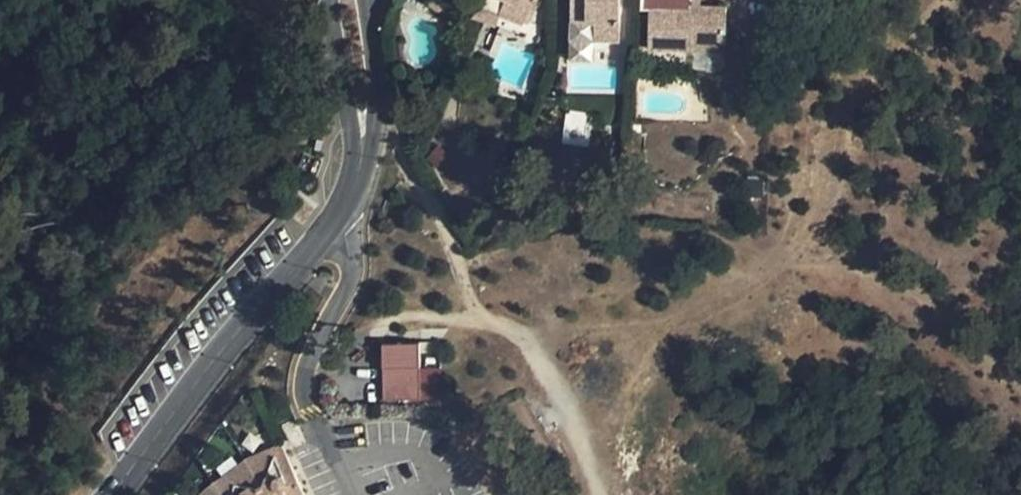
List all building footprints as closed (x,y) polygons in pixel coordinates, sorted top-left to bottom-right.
[(482,6),(500,13),(524,23),(530,5),(534,7),(537,0),(485,0),(482,6)] [(571,21),(595,21),(595,40),(619,40),(620,0),(572,0),(571,21)] [(691,51),(691,40),(726,41),(727,7),(690,6),(691,9),(670,9),(670,0),(641,0),(640,10),(649,10),(648,49),(691,51)] [(495,26),(500,13),(482,6),(477,4),(472,17),(495,26)] [(595,21),(571,21),(571,40),(595,40),(595,21)] [(594,60),(595,40),(571,40),(571,59),(594,60)] [(691,40),(691,51),(725,52),(726,41),(691,40)] [(562,142),(583,145),(587,115),(566,113),(562,142)] [(592,116),(587,115),(583,145),(589,146),(592,116)] [(384,341),(384,399),(420,398),(420,341),(384,341)] [(278,442),(245,461),(216,483),(202,494),(302,494),(278,442)]
